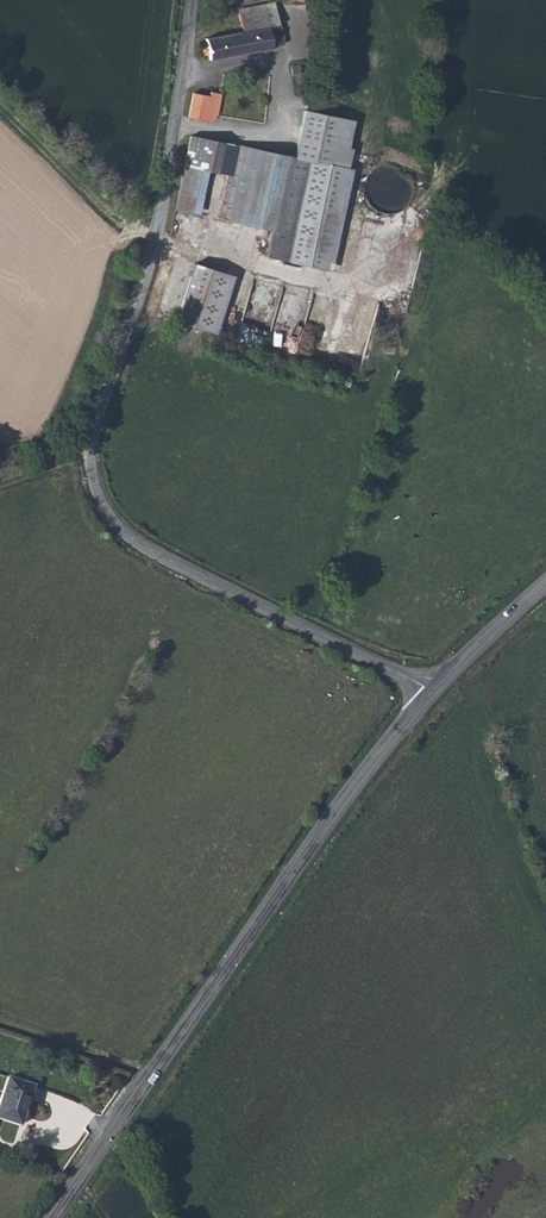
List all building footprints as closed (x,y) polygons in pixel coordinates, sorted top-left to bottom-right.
[(243,16),(265,11),(263,0),(239,0),(243,16)] [(205,25),(207,43),(207,46),(282,29),(277,8),(265,11),(243,16),(205,25)] [(297,56),(306,55),(305,45),(296,46),(297,56)] [(212,83),(200,81),(197,107),(222,109),(223,81),(212,81),(212,83)] [(311,104),(300,152),(315,155),(293,255),(326,263),(358,115),(311,104)] [(221,163),(227,134),(198,127),(191,156),(207,160),(221,163)] [(281,158),(283,148),(227,134),(221,163),(234,166),(224,212),(277,225),(294,161),(281,158)] [(277,225),(273,251),(293,255),(315,155),(300,152),(283,148),(281,158),(294,161),(277,225)] [(207,160),(191,156),(181,203),(196,207),(207,160)] [(218,334),(234,274),(193,263),(176,322),(218,334)] [(225,336),(293,355),(311,291),(252,275),(241,318),(231,315),(225,336)] [(10,1074),(0,1100),(0,1116),(20,1123),(35,1084),(10,1074)]
